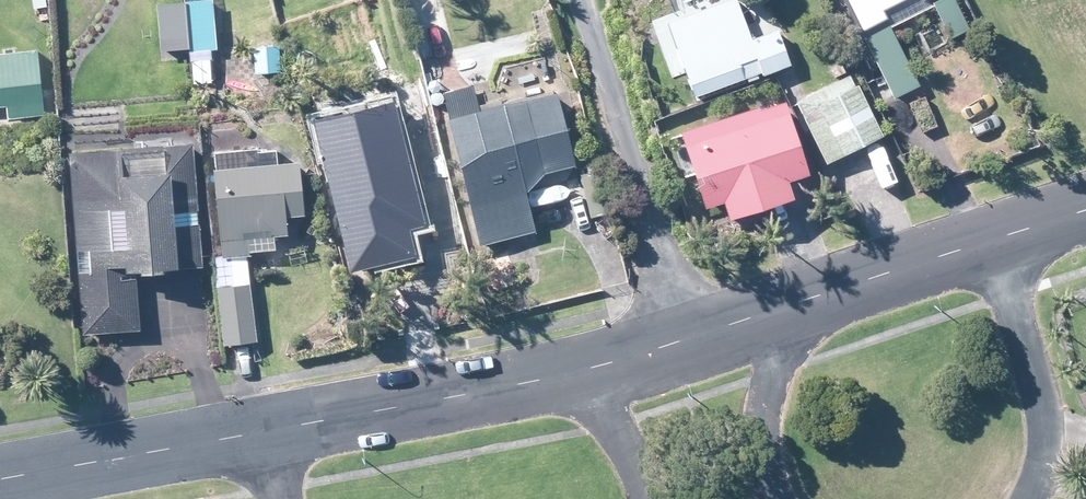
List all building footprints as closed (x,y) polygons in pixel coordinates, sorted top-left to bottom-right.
[(778,31),(756,39),(742,0),(729,0),(673,22),(700,95),(767,70),(768,74),(793,65),(797,63),(785,29),(778,31)] [(853,2),(900,97),(920,87),(923,86),(895,27),(886,9),(904,0),(852,0),(853,2)] [(949,14),(964,7),(961,0),(942,0),(949,14)] [(219,45),(218,32),(216,2),(190,4),(193,47),(215,46),(219,45)] [(165,49),(193,47),(190,4),(163,6),(165,49)] [(257,47),(258,72),(283,72),(283,47),(272,46),(259,47),(257,47)] [(14,116),(46,114),(42,50),(0,52),(0,103),(13,102),(14,116)] [(443,56),(445,67),(459,64),(457,53),(451,54),(443,56)] [(831,164),(880,139),(888,135),(863,84),(860,86),(854,75),(808,98),(800,102),(831,164)] [(540,232),(539,226),(530,192),(549,172),(581,164),(563,91),(482,111),(476,87),(448,93),(485,245),(509,239),(535,232),(540,232)] [(793,180),(805,177),(813,174),(790,101),(782,103),(766,109),(766,105),(758,108),(688,129),(712,207),(731,201),(736,217),(768,207),(799,197),(793,180)] [(407,258),(422,255),(415,228),(432,224),(404,112),(399,113),(358,123),(325,132),(321,132),(355,271),(399,261),(407,258)] [(260,134),(266,139),(271,135),(272,128),(265,125),(259,128),(260,134)] [(131,330),(143,330),(139,277),(124,279),(123,266),(132,265),(133,271),(205,266),(197,145),(190,145),(170,147),(75,153),(86,324),(87,334),(131,330)] [(299,215),(308,215),(304,163),(219,169),(226,255),(253,253),(252,237),(293,234),(292,224),(291,216),(299,215)] [(252,342),(259,341),(253,284),(221,288),(227,344),(233,344),(252,342)]
